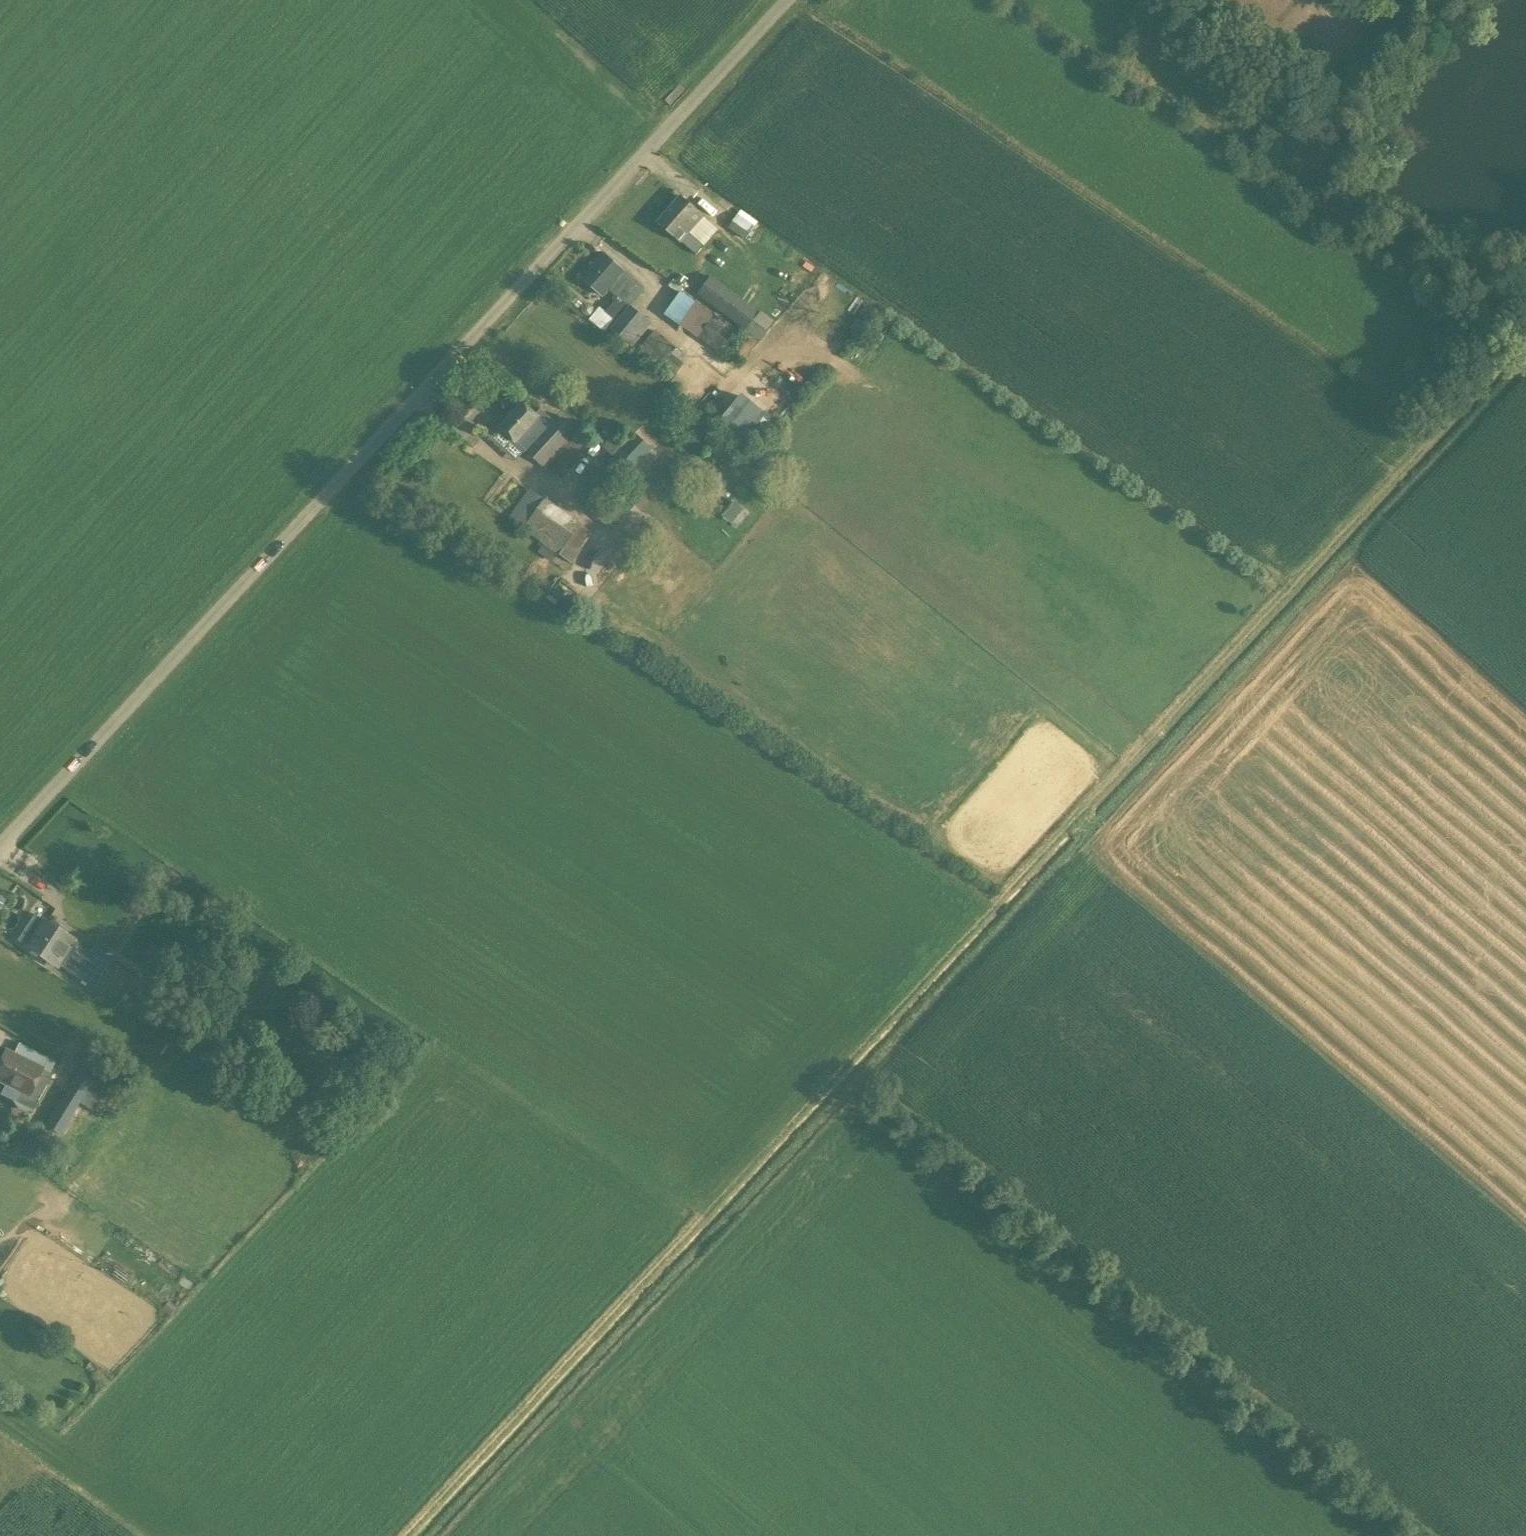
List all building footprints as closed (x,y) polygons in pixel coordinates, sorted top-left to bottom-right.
[(658,222),(680,242),(696,255),(704,246),(689,232),(704,216),(681,196),(658,222)] [(745,240),(755,226),(738,213),(724,232),(721,236),(734,246),(741,237),(745,240)] [(645,289),(624,271),(603,253),(582,278),(602,296),(608,290),(617,298),(606,311),(618,321),(611,329),(632,347),(653,323),(632,304),(645,289)] [(711,274),(698,291),(748,330),(762,313),(711,274)] [(699,337),(723,354),(739,332),(714,315),(699,337)] [(671,378),(689,358),(656,330),(635,354),(650,367),(653,363),(671,378)] [(748,358),(756,340),(746,335),(737,354),(748,358)] [(717,419),(742,439),(764,411),(739,392),(717,419)] [(525,450),(544,467),(556,476),(579,450),(586,456),(593,447),(576,431),(557,415),(552,419),(541,409),(536,414),(523,402),(499,428),(516,443),(517,442),(525,450)] [(653,450),(634,433),(613,456),(615,458),(610,463),(626,479),(653,450)] [(582,524),(545,497),(533,489),(512,522),(522,530),(559,556),(560,555),(572,563),(593,532),(582,524)] [(631,498),(618,489),(596,517),(608,527),(631,498)] [(33,914),(17,940),(27,947),(27,948),(57,967),(59,965),(94,988),(113,960),(92,946),(89,951),(74,941),(75,940),(64,933),(49,923),(45,920),(44,921),(33,914)] [(41,1068),(5,1051),(0,1061),(0,1081),(28,1094),(41,1068)] [(92,1111),(106,1089),(114,1076),(86,1059),(78,1072),(45,1125),(59,1134),(78,1103),(92,1111)]
